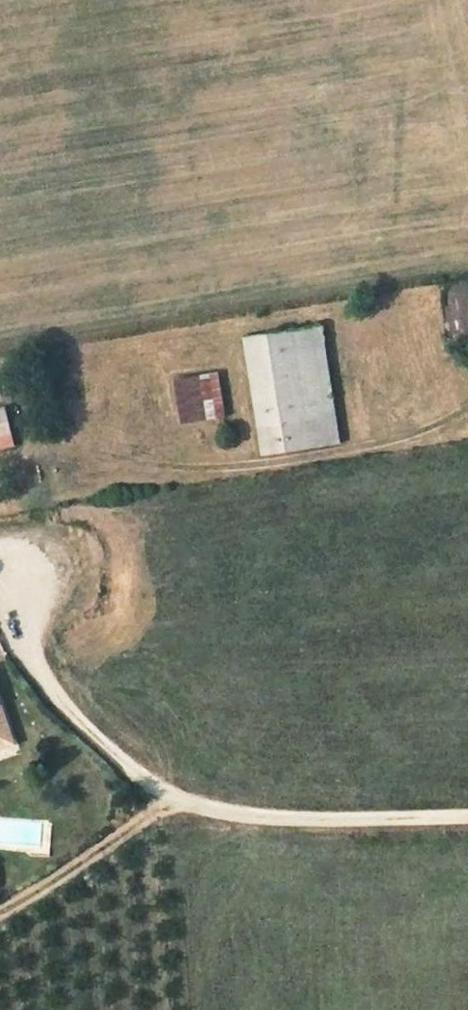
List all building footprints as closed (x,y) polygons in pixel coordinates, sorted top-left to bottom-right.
[(442,287),(454,345),(467,342),(467,282),(442,287)] [(323,326),(247,339),(265,455),(342,443),(323,326)] [(220,373),(176,380),(184,425),(227,417),(220,373)] [(7,409),(0,410),(0,448),(16,444),(7,409)] [(16,742),(1,701),(0,702),(0,748),(16,742)]
